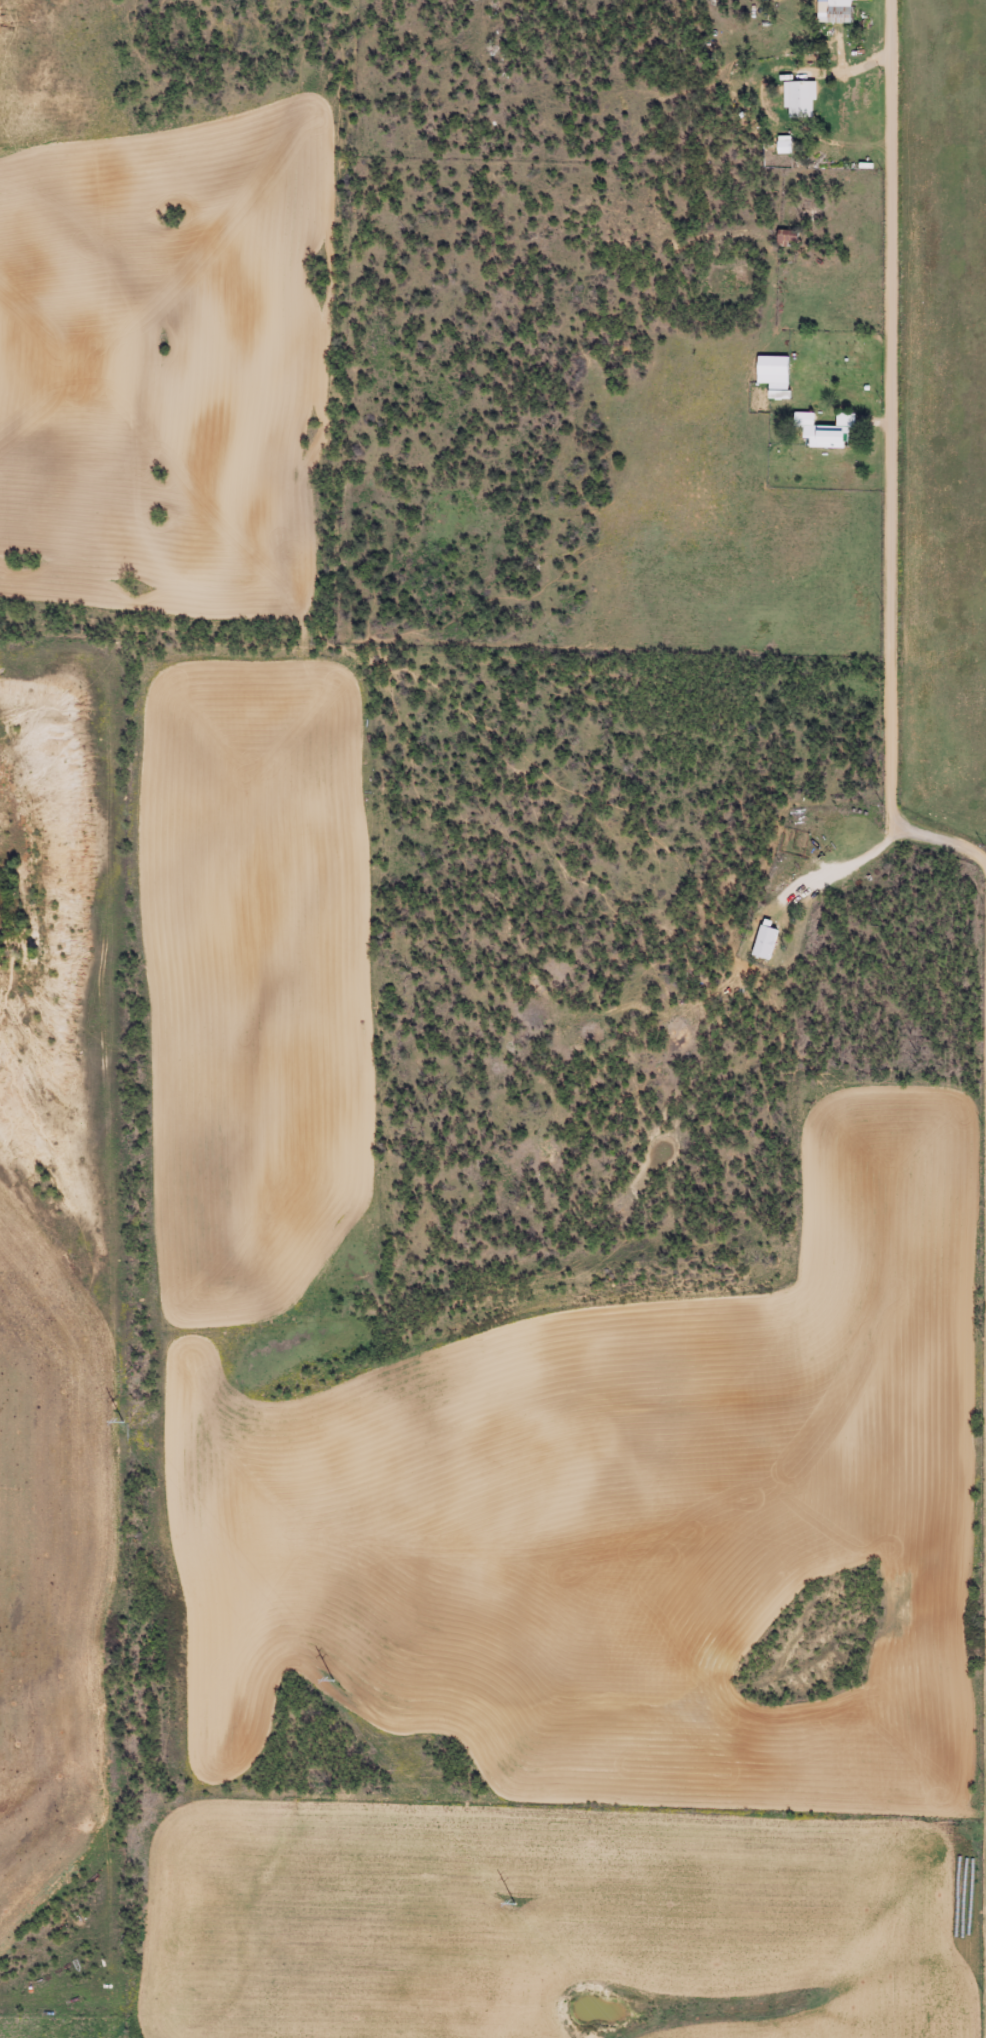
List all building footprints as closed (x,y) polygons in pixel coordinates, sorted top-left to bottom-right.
[(847,23),(847,0),(815,0),(815,23),(847,23)] [(781,109),(786,109),(786,118),(812,118),(812,81),(781,81),(781,109)] [(775,151),(787,151),(787,138),(775,138),(775,151)] [(794,230),(774,229),(773,246),(794,246),(794,230)] [(785,383),(785,355),(754,355),(754,383),(785,383)] [(841,448),(841,432),(852,433),(853,413),(833,413),(833,425),(811,425),(811,412),(791,411),(791,428),(799,428),(799,438),(806,438),(806,447),(841,448)] [(749,955),(766,960),(775,929),(767,927),(768,921),(759,918),(749,955)]
